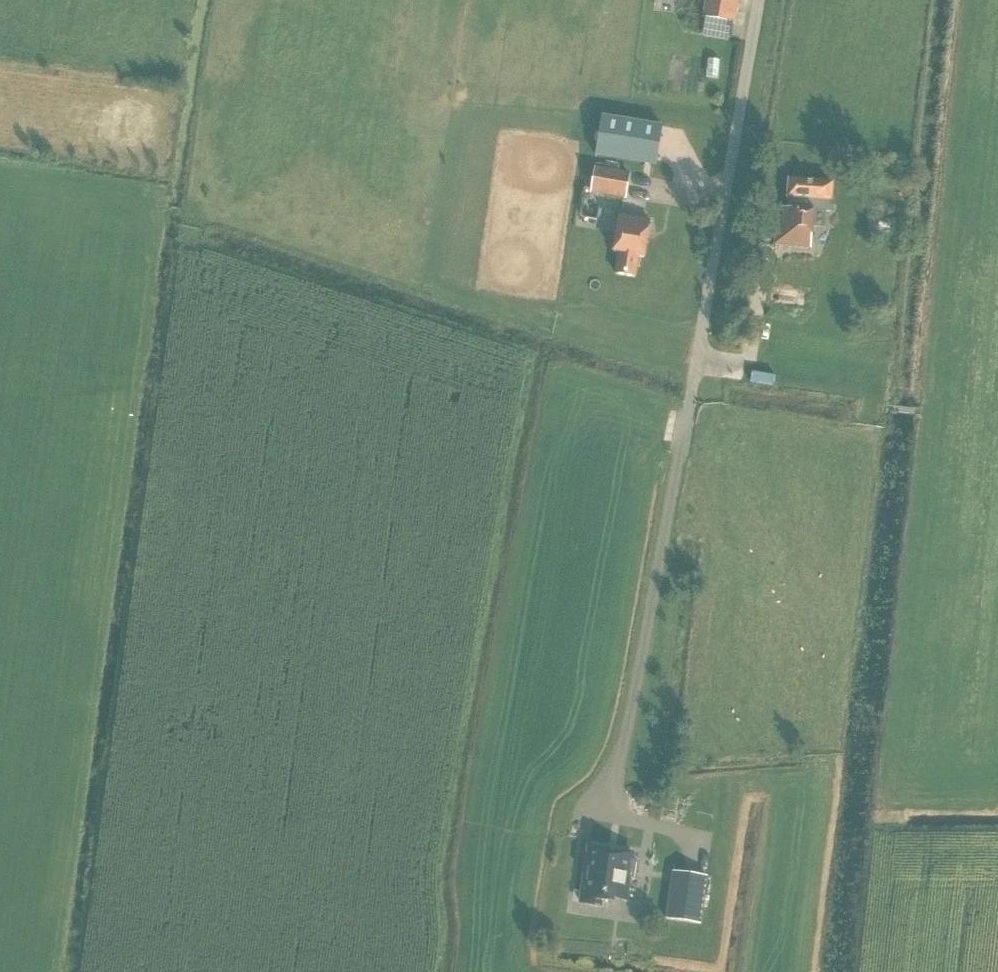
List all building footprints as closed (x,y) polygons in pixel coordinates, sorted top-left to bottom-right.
[(736,22),(740,0),(708,0),(705,17),(736,22)] [(662,126),(602,116),(596,156),(655,166),(662,126)] [(596,168),(592,193),(624,198),(628,173),(596,168)] [(832,183),(789,180),(787,208),(777,208),(775,245),(811,247),(813,211),(830,212),(832,183)] [(638,257),(644,258),(650,221),(619,216),(614,252),(619,253),(616,274),(635,277),(638,257)] [(806,318),(807,282),(779,281),(777,317),(806,318)] [(644,806),(648,802),(648,797),(644,793),(639,793),(636,797),(635,802),(639,806),(644,806)] [(633,854),(589,848),(581,903),(601,906),(603,898),(626,901),(630,878),(634,878),(636,861),(632,861),(633,854)] [(707,877),(673,872),(666,919),(701,924),(707,877)]
